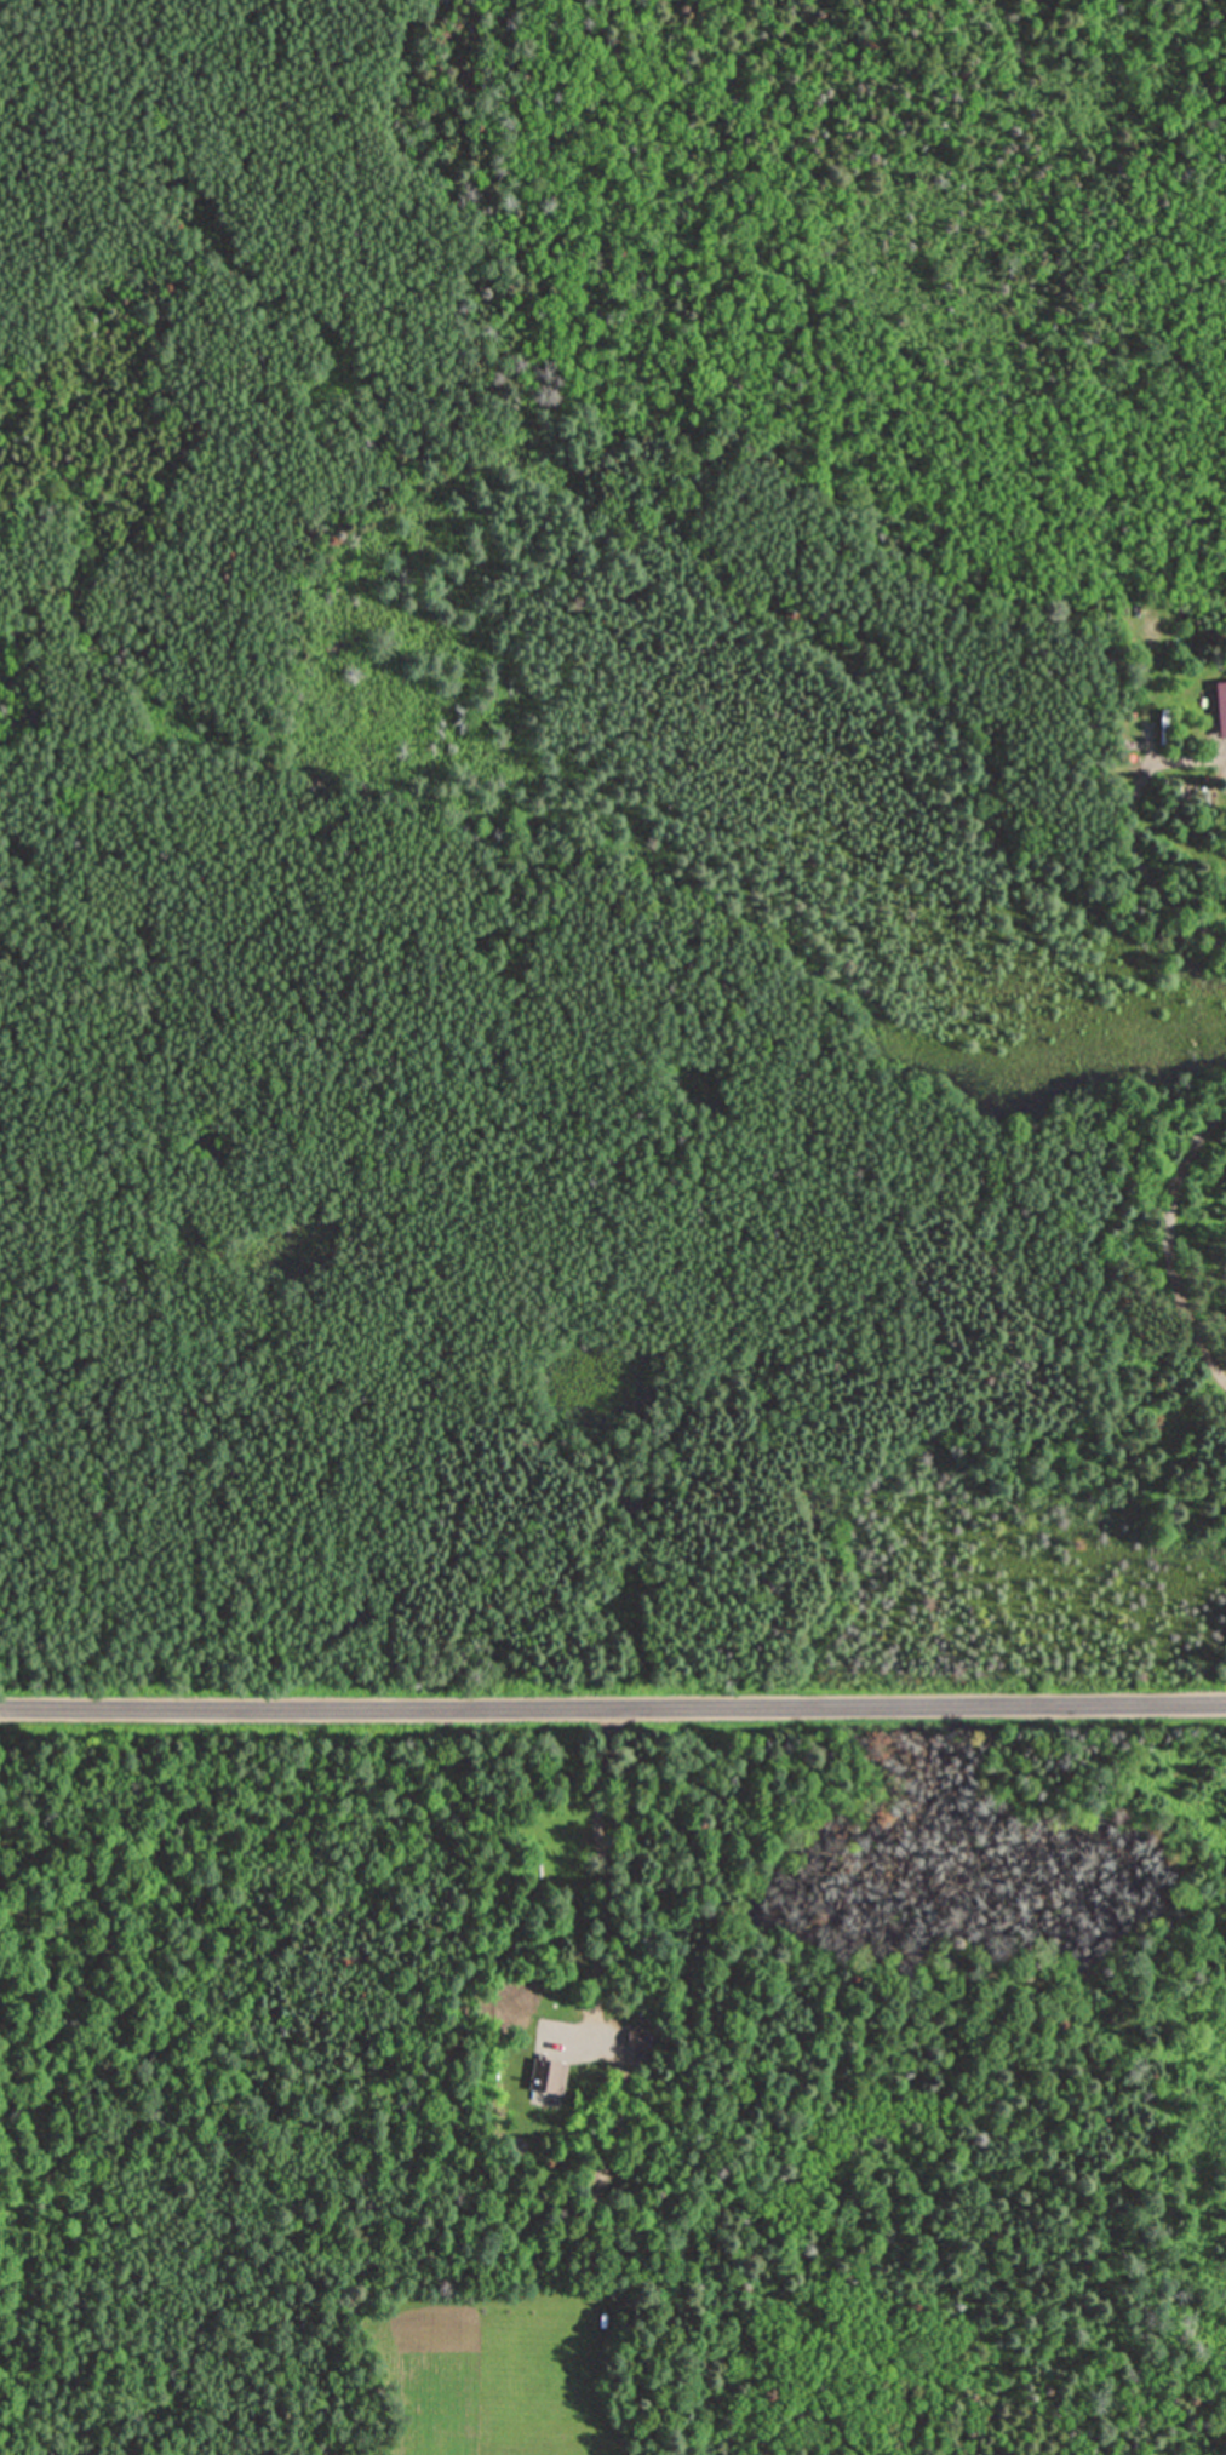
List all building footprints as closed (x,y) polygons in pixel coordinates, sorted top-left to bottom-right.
[(1225,735),(1225,681),(1215,681),(1218,735),(1225,735)] [(628,2044),(646,2044),(646,2029),(628,2029),(628,2044)]
